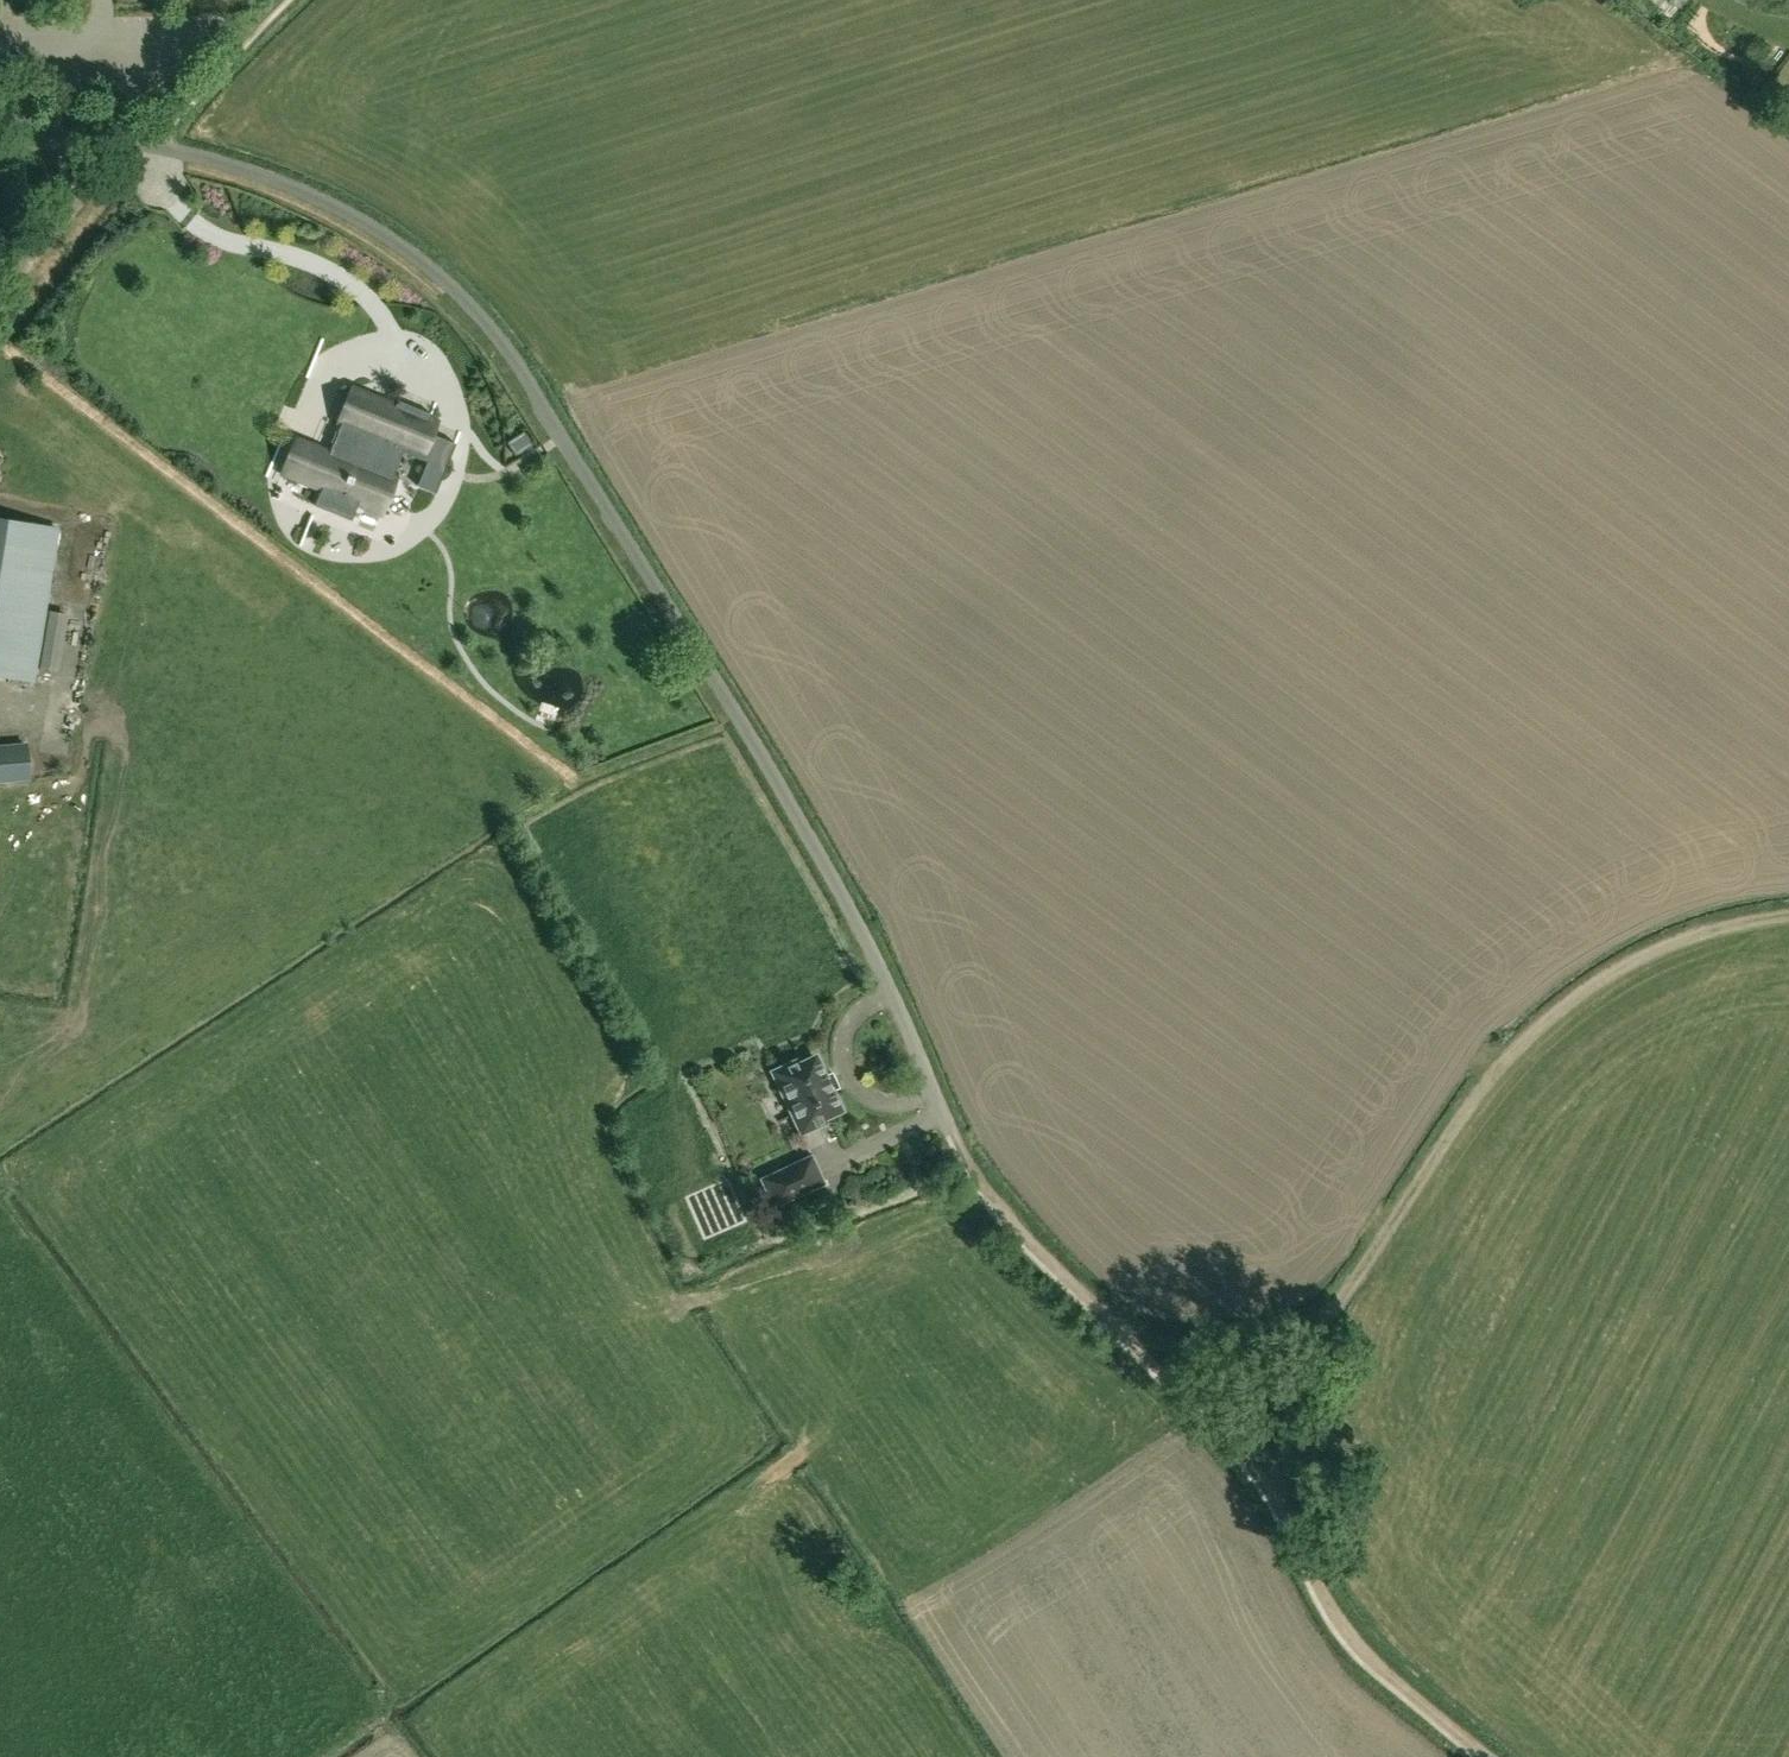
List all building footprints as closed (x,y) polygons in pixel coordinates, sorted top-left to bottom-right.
[(436,493),(456,443),(432,434),(436,424),(437,425),(437,423),(430,420),(432,414),(398,400),(395,406),(352,388),(351,390),(352,390),(340,420),(339,419),(338,421),(342,423),(338,432),(335,431),(331,442),(333,443),(330,453),(295,439),(295,441),(296,441),(284,471),(283,470),(282,472),(322,488),(315,506),(352,521),(359,503),(383,513),(384,511),(382,511),(394,481),(395,481),(396,480),(393,478),(403,452),(427,462),(417,486),(436,493)] [(14,450),(0,448),(0,460),(13,462),(14,450)] [(0,521),(0,674),(35,679),(58,531),(0,521)] [(792,1114),(801,1134),(826,1122),(823,1117),(840,1109),(816,1057),(799,1065),(796,1060),(771,1071),(781,1091),(786,1088),(797,1112),(792,1114)] [(811,1156),(761,1179),(774,1207),(824,1183),(811,1156)]
